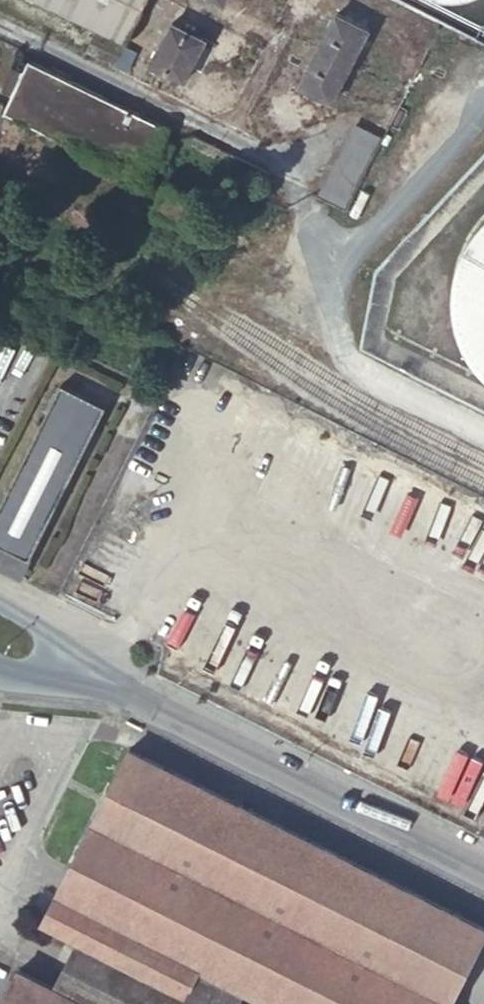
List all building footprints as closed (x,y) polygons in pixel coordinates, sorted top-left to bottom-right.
[(133,48),(155,0),(39,0),(133,48)] [(428,4),(433,6),(439,8),(446,10),(451,11),(456,11),(463,10),(469,10),(473,9),(481,6),(483,5),(483,0),(422,0),(428,4)] [(302,82),(334,98),(370,27),(338,11),(302,82)] [(153,62),(186,79),(208,37),(174,20),(153,62)] [(81,48),(126,71),(135,53),(90,30),(81,48)] [(126,71),(125,73),(136,78),(144,58),(135,53),(126,71)] [(8,116),(141,184),(152,165),(162,170),(173,148),(163,143),(168,131),(32,65),(25,77),(16,72),(6,93),(16,99),(8,116)] [(323,191),(346,204),(381,135),(357,123),(323,191)] [(478,235),(473,244),(469,253),(465,262),(463,273),(461,284),(460,293),(461,305),(463,316),(466,328),(469,337),(479,355),(483,361),(483,228),(478,235)] [(33,559),(109,411),(64,388),(0,511),(0,543),(33,559)] [(93,822),(451,1002),(483,936),(483,929),(130,750),(93,822)] [(93,822),(43,921),(79,939),(79,938),(187,992),(200,965),(245,987),(245,988),(277,1003),(450,1003),(451,1002),(93,822)] [(187,992),(79,938),(79,939),(54,988),(18,970),(1,1003),(181,1003),(187,992)] [(245,988),(245,987),(200,965),(187,992),(181,1003),(237,1003),(245,988)]
